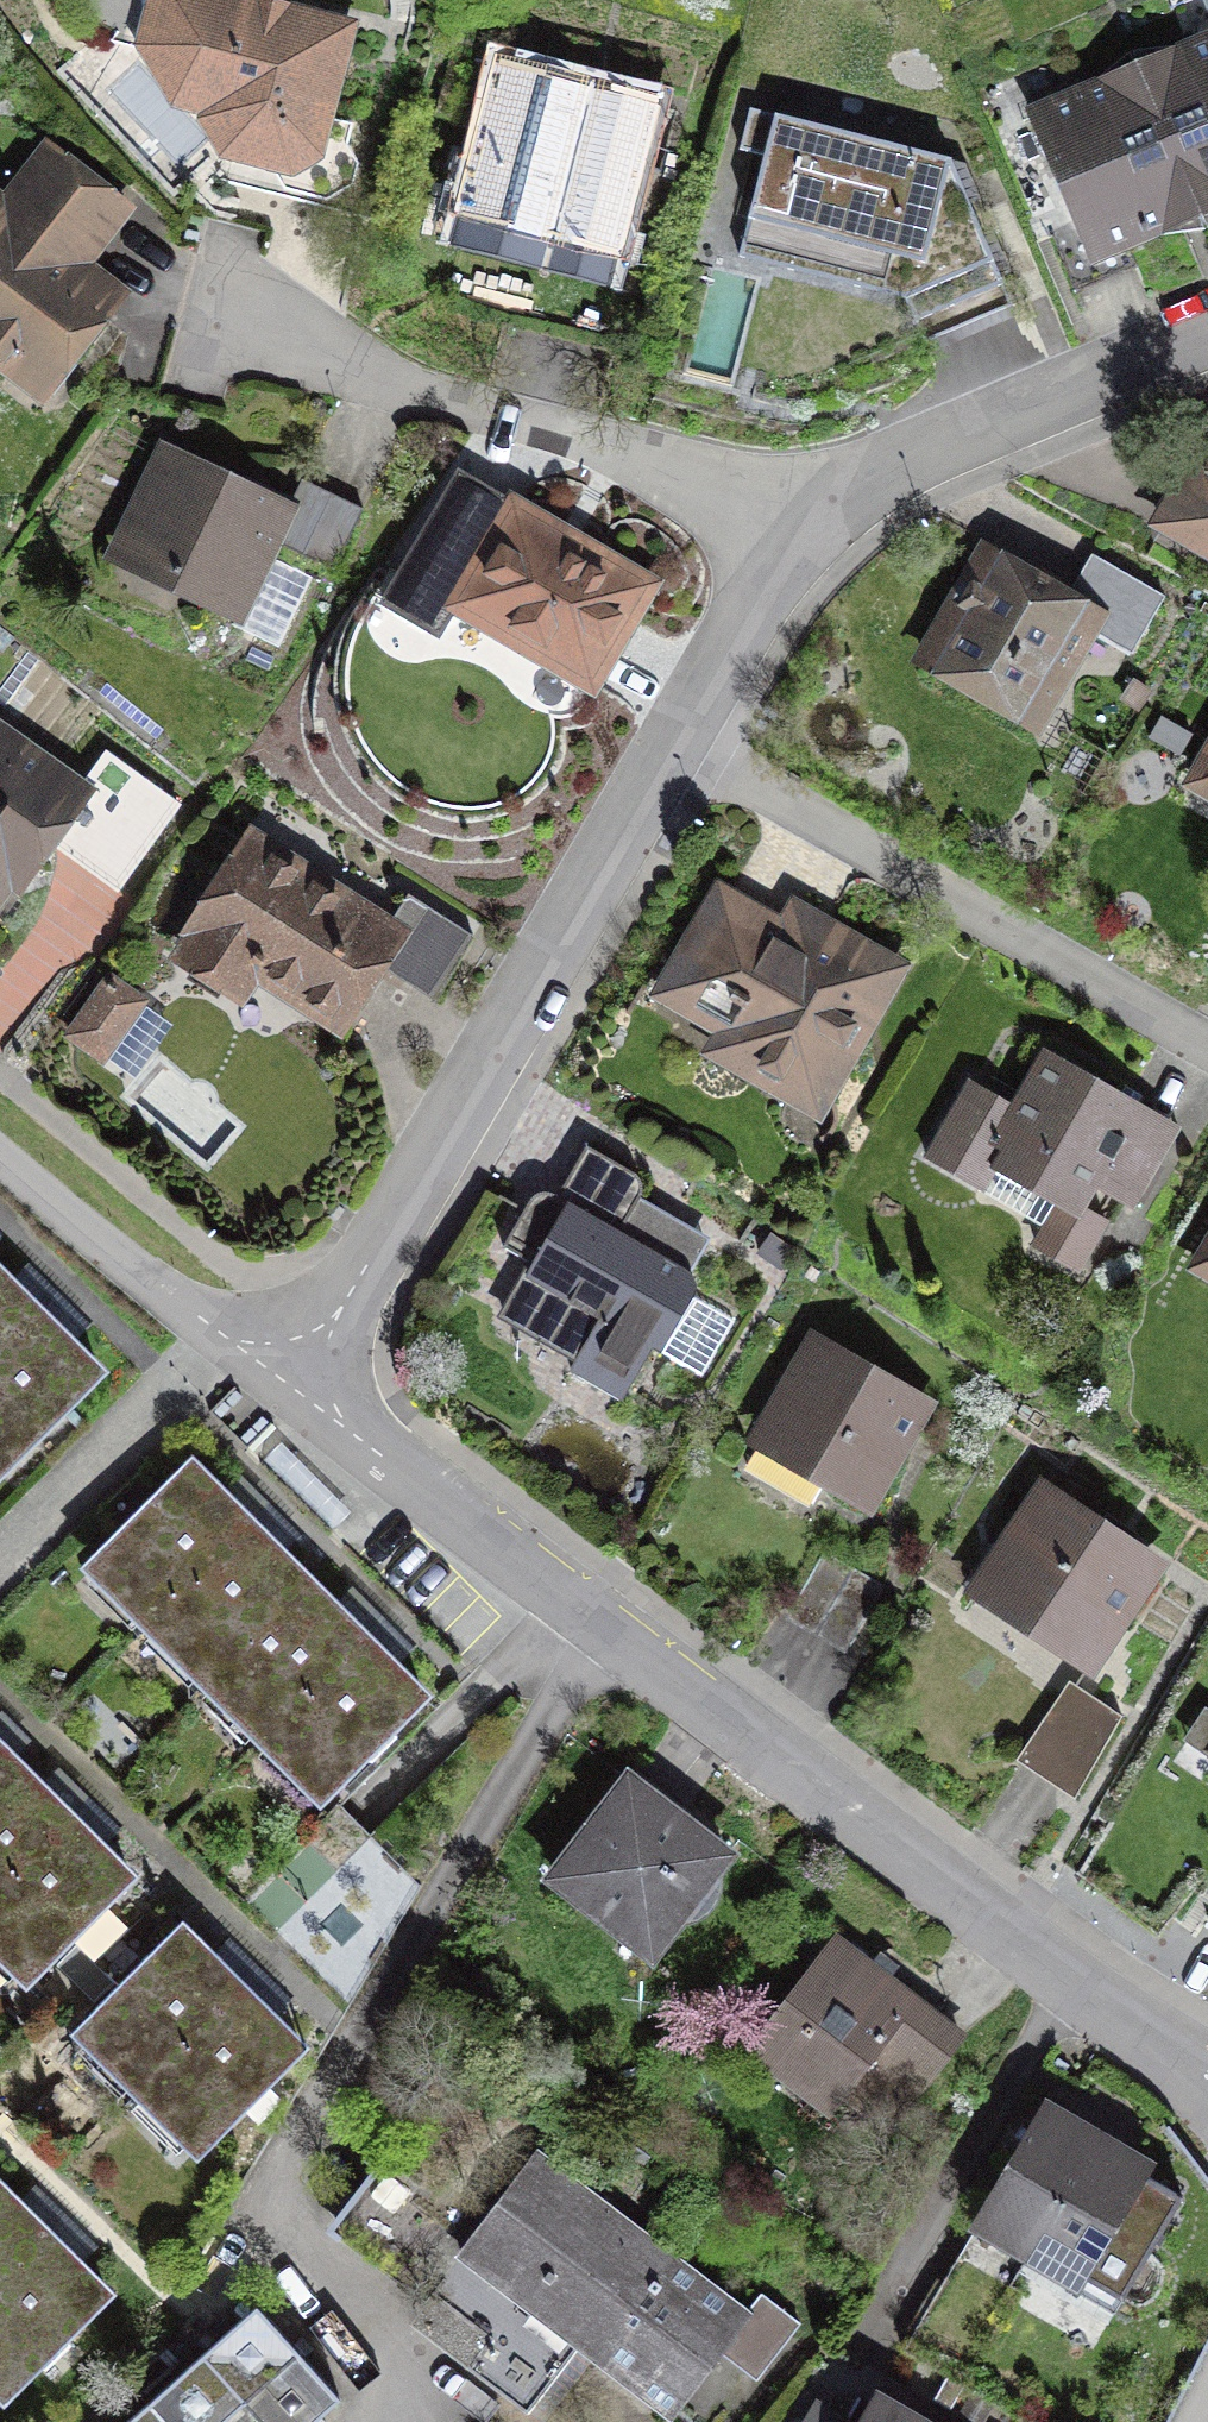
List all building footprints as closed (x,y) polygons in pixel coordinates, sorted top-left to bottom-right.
[(244,0),(151,0),(135,54),(170,116),(197,122),(222,170),(294,187),(325,167),(359,31),(244,0)] [(1137,70),(1198,211),(1207,207),(1207,39),(1137,70)] [(1137,70),(1033,115),(1072,203),(1043,215),(1069,276),(1129,250),(1126,242),(1198,211),(1137,70)] [(615,315),(664,123),(504,82),(456,274),(615,315)] [(764,156),(747,220),(886,255),(923,341),(1010,305),(950,161),(748,109),(739,150),(764,156)] [(48,153),(7,206),(0,201),(0,359),(40,390),(100,313),(64,286),(123,211),(48,153)] [(737,349),(764,261),(723,248),(695,337),(737,349)] [(286,511),(167,453),(120,549),(240,607),(264,557),(272,541),(333,571),(363,509),(302,479),(286,511)] [(1150,537),(1207,567),(1207,455),(1150,537)] [(654,585),(500,498),(434,614),(588,701),(654,585)] [(990,553),(926,665),(1030,724),(1085,627),(1131,654),(1164,596),(1097,558),(1073,600),(990,553)] [(311,579),(264,557),(240,607),(230,627),(278,648),(311,579)] [(0,737),(0,929),(91,801),(0,737)] [(1183,798),(1207,812),(1207,755),(1183,798)] [(407,893),(385,926),(253,843),(180,958),(235,992),(253,964),(340,1020),(376,964),(434,1000),(475,936),(407,893)] [(780,927),(716,891),(649,1008),(714,1045),(702,1067),(825,1137),(917,978),(792,906),(780,927)] [(139,1002),(109,980),(70,1034),(100,1056),(139,1002)] [(966,1085),(916,1174),(980,1210),(995,1183),(1057,1217),(1029,1267),(1077,1294),(1110,1235),(1083,1220),(1096,1198),(1138,1221),(1184,1138),(1043,1059),(1013,1112),(966,1085)] [(570,1368),(621,1394),(702,1239),(571,1172),(558,1195),(533,1182),(501,1245),(534,1262),(526,1277),(598,1314),(570,1368)] [(1187,1286),(1207,1298),(1207,1248),(1187,1286)] [(39,1313),(0,1274),(0,1352),(39,1313)] [(39,1313),(0,1352),(0,1470),(98,1371),(39,1313)] [(940,1418),(812,1345),(747,1458),(875,1531),(940,1418)] [(192,1464),(93,1563),(151,1621),(250,1522),(192,1464)] [(1100,1524),(1042,1487),(981,1582),(1038,1619),(1032,1628),(1092,1667),(1156,1567),(1097,1529),(1100,1524)] [(307,1579),(250,1522),(151,1621),(208,1677),(307,1579)] [(881,1585),(823,1552),(790,1609),(848,1643),(881,1585)] [(364,1635),(307,1579),(208,1677),(265,1734),(364,1635)] [(423,1694),(364,1635),(265,1734),(324,1793),(423,1694)] [(1125,1718),(1069,1680),(1021,1753),(1077,1790),(1125,1718)] [(13,1760),(0,1747),(0,1773),(13,1760)] [(0,1773),(0,1885),(69,1816),(13,1760),(0,1773)] [(632,1772),(550,1880),(666,1967),(748,1858),(632,1772)] [(69,1816),(0,1885),(0,1942),(30,1973),(128,1876),(69,1816)] [(181,1929),(83,2026),(142,2085),(240,1988),(181,1929)] [(963,2034),(834,1936),(753,2042),(834,2103),(864,2064),(913,2100),(963,2034)] [(240,1988),(142,2085),(202,2144),(299,2046),(240,1988)] [(1092,2144),(1040,2114),(980,2216),(1031,2246),(1092,2144)] [(1092,2144),(1031,2246),(1121,2299),(1181,2197),(1092,2144)] [(753,2310),(547,2158),(470,2262),(676,2414),(753,2310)] [(47,2235),(0,2188),(0,2282),(47,2235)] [(0,2282),(0,2383),(7,2390),(105,2293),(47,2235),(0,2282)] [(256,2313),(130,2421),(321,2421),(338,2407),(256,2313)] [(873,2406),(863,2421),(900,2421),(873,2406)]
